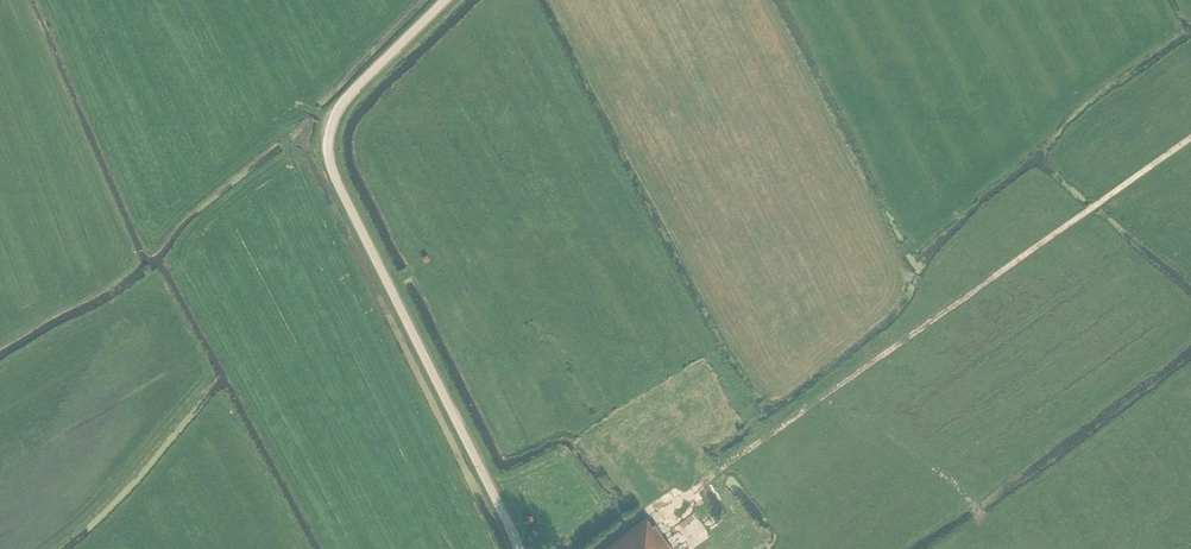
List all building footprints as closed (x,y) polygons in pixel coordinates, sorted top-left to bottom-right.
[(653,526),(646,516),(603,548),(672,548),(653,526)]
